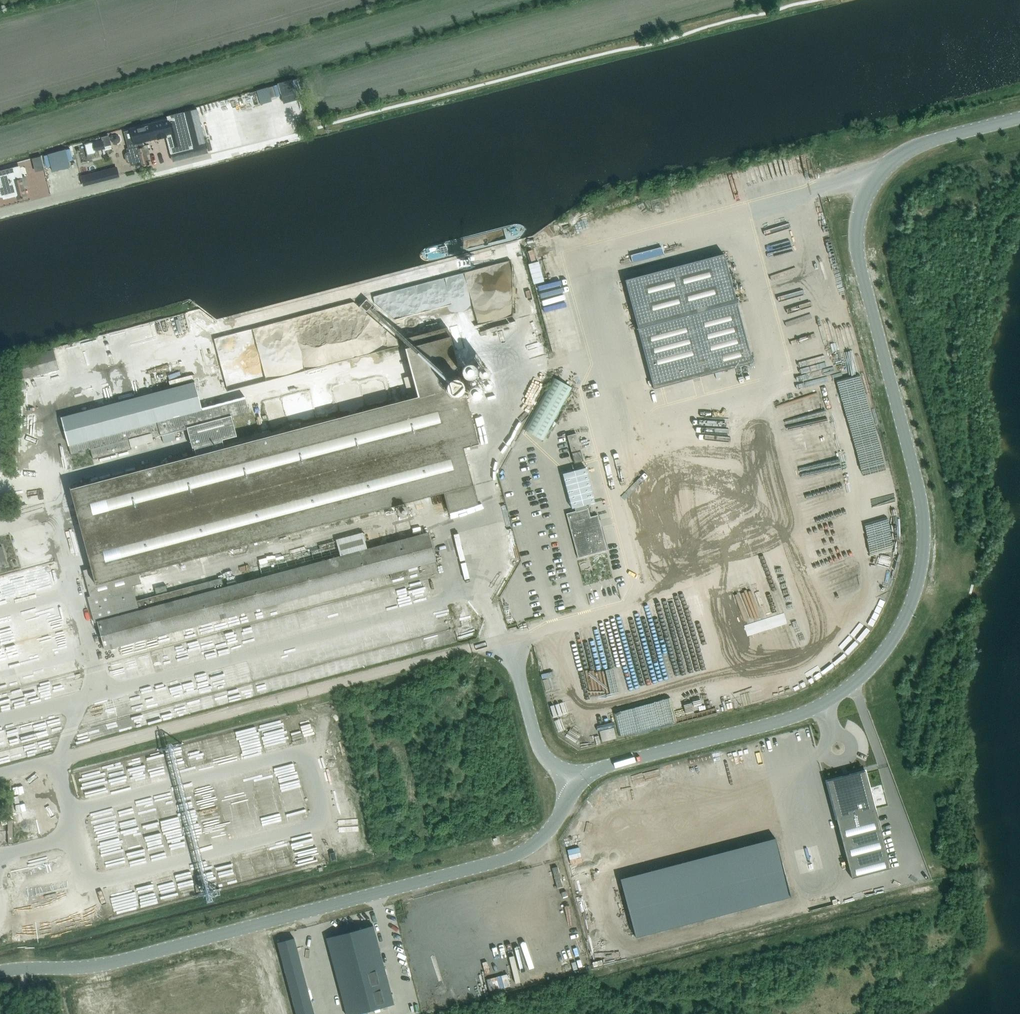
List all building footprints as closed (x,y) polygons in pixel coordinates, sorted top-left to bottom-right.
[(131,130),(125,132),(127,141),(133,140),(134,143),(135,143),(136,147),(129,149),(127,149),(128,153),(126,153),(125,155),(127,161),(129,162),(131,162),(131,164),(140,162),(141,167),(149,165),(146,155),(149,154),(147,145),(143,146),(142,141),(158,137),(158,139),(166,137),(167,137),(169,148),(170,148),(173,159),(172,159),(172,160),(173,160),(173,161),(177,160),(194,156),(184,112),(167,117),(168,120),(131,130)] [(112,135),(110,138),(112,138),(112,141),(115,143),(118,142),(120,140),(119,137),(116,135),(114,136),(113,136),(112,135)] [(102,140),(86,144),(89,154),(95,152),(95,150),(98,149),(102,148),(105,147),(104,146),(111,144),(108,136),(102,138),(102,140)] [(41,156),(33,158),(35,166),(43,164),(41,156)] [(1,197),(4,196),(4,198),(17,195),(18,199),(27,197),(24,187),(27,187),(24,176),(22,177),(19,167),(0,172),(0,174),(2,183),(0,183),(1,187),(0,187),(0,196),(1,197)] [(117,168),(97,173),(99,181),(119,176),(117,168)] [(636,329),(638,329),(654,389),(753,362),(737,303),(738,302),(737,302),(724,254),(625,280),(638,328),(636,328),(636,329)] [(501,320),(516,319),(513,264),(467,266),(469,302),(476,301),(477,320),(488,320),(488,326),(501,326),(501,320)] [(367,549),(363,532),(355,534),(337,539),(341,555),(237,584),(236,579),(228,581),(229,586),(225,587),(223,578),(137,600),(133,585),(142,583),(139,573),(444,492),(449,512),(478,504),(463,447),(478,443),(461,377),(467,376),(465,369),(459,370),(448,326),(404,338),(414,374),(420,395),(409,397),(225,446),(223,438),(237,434),(232,415),(249,410),(245,395),(201,406),(195,382),(76,414),(62,417),(72,454),(76,453),(91,449),(93,459),(132,449),(129,439),(152,433),(153,437),(161,435),(163,443),(176,440),(174,432),(187,428),(192,447),(193,447),(195,455),(76,485),(70,487),(92,568),(83,570),(88,587),(90,586),(93,595),(88,596),(92,613),(95,622),(97,622),(105,649),(132,641),(133,644),(146,640),(145,638),(239,613),(271,604),(272,608),(280,606),(279,602),(390,573),(392,579),(407,575),(405,569),(436,560),(428,533),(412,537),(367,549)] [(61,368),(55,349),(21,358),(22,363),(11,366),(9,367),(12,378),(13,381),(24,378),(26,377),(61,368)] [(409,397),(420,395),(414,374),(403,377),(409,397)] [(553,377),(524,429),(543,440),(572,388),(553,377)] [(238,396),(247,394),(245,387),(236,389),(238,396)] [(576,434),(567,436),(569,443),(578,440),(576,434)] [(578,442),(570,444),(574,463),(583,460),(578,442)] [(586,467),(563,473),(572,508),(574,507),(575,510),(587,507),(586,504),(595,502),(586,467)] [(575,510),(566,513),(578,557),(607,549),(597,514),(590,516),(588,507),(587,507),(575,510)] [(754,623),(761,657),(804,649),(802,643),(804,633),(802,633),(792,635),(791,630),(783,628),(778,629),(778,627),(780,626),(759,622),(754,623)] [(619,733),(724,711),(722,701),(617,724),(619,733)] [(851,877),(890,867),(865,770),(826,780),(836,819),(851,877)] [(106,787),(106,772),(84,772),(84,787),(106,787)] [(103,858),(124,854),(118,826),(97,831),(103,858)] [(652,869),(621,878),(626,897),(657,889),(652,869)] [(319,891),(332,887),(331,881),(318,885),(319,891)] [(848,898),(859,894),(858,890),(847,893),(848,898)] [(388,926),(390,942),(402,940),(400,924),(388,926)] [(326,938),(346,1013),(353,1013),(393,1003),(372,926),(326,938)] [(277,942),(296,1013),(307,1013),(314,1012),(294,938),(277,942)]
